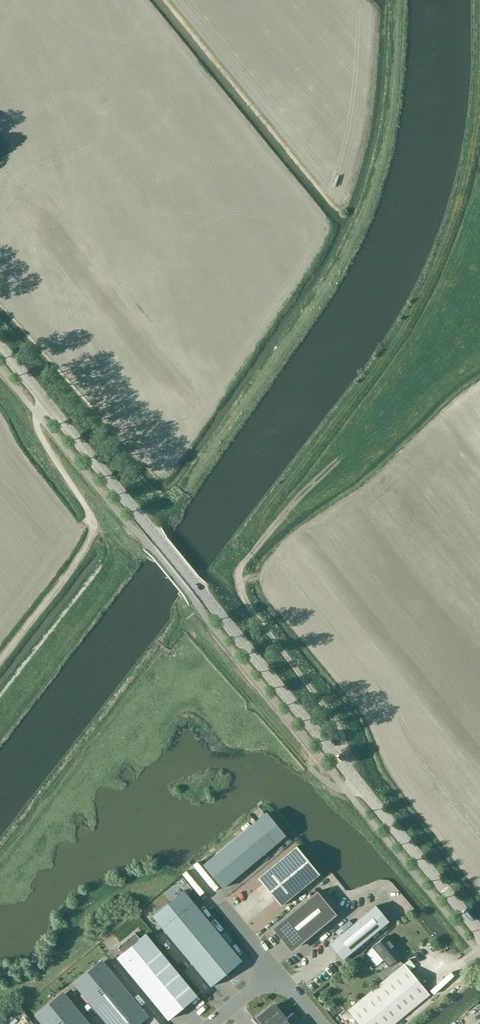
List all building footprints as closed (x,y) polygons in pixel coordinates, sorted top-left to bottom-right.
[(284,837),(265,814),(203,865),(222,888),(284,837)] [(280,906),(319,875),(296,847),(258,878),(280,906)] [(242,961),(184,892),(153,917),(211,987),(242,961)] [(317,892),(272,929),(281,939),(287,934),(298,947),(336,915),(317,892)] [(375,906),(329,944),(342,960),(388,921),(375,906)] [(197,996),(146,934),(139,940),(134,934),(117,948),(122,954),(117,958),(168,1020),(197,996)] [(348,1009),(360,1023),(394,1023),(429,995),(404,963),(403,964),(397,958),(399,957),(391,946),(393,944),(386,935),(372,947),(388,966),(378,974),(383,981),(348,1009)] [(103,962),(75,985),(107,1023),(139,1023),(148,1016),(103,962)] [(65,994),(36,1018),(41,1023),(90,1023),(65,994)] [(258,1017),(263,1023),(289,1023),(274,1005),(258,1017)]
